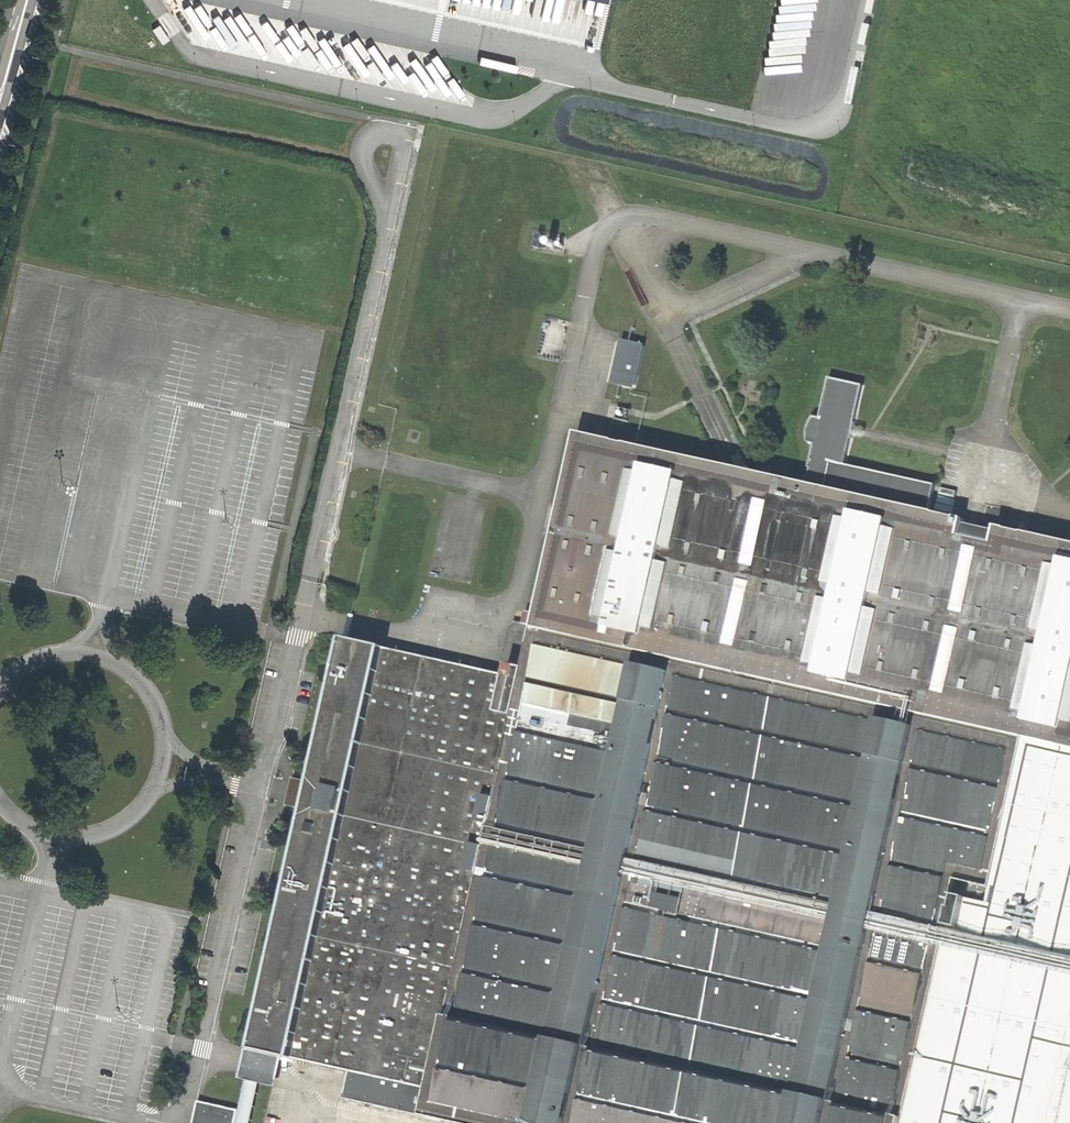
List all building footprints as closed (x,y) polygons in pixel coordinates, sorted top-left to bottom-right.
[(637,387),(647,342),(623,337),(614,382),(637,387)] [(606,379),(613,381),(618,362),(611,360),(606,379)] [(249,1048),(347,1069),(342,1098),(453,1122),(1049,1122),(1069,1034),(1069,536),(934,506),(941,476),(917,471),(912,463),(902,468),(850,457),(857,425),(862,425),(863,417),(859,416),(867,377),(837,371),(828,413),(822,411),(815,423),(816,437),(821,440),(818,450),(822,450),(820,462),(816,460),(813,473),(816,474),(815,480),(757,467),(747,447),(738,451),(744,464),(741,464),(734,449),(725,452),(729,461),(582,428),(539,610),(528,607),(525,618),(535,621),(534,628),(529,626),(519,667),(507,664),(505,674),(344,636),(249,1048)] [(236,1110),(197,1101),(192,1122),(233,1122),(236,1110)]
